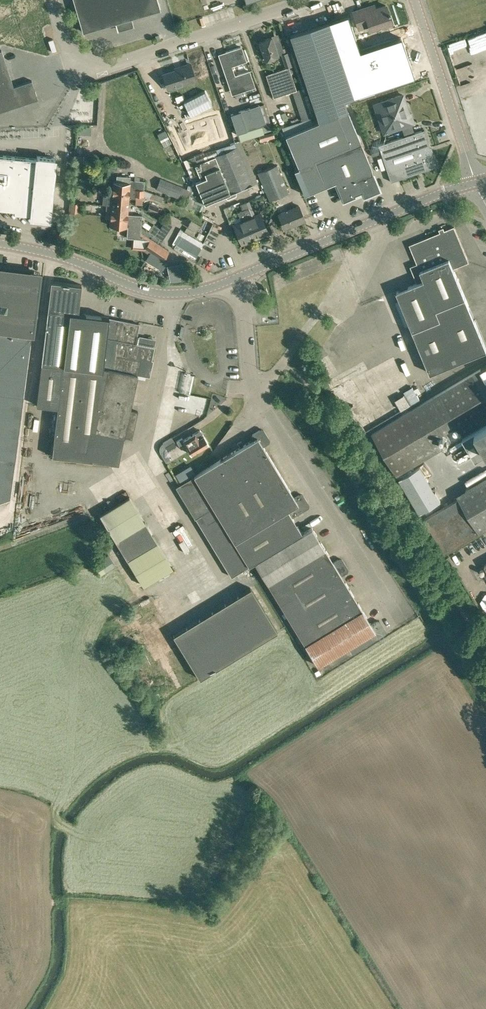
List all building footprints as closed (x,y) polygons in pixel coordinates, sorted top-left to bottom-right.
[(126,19),(160,9),(157,0),(74,0),(83,32),(120,21),(120,24),(127,22),(126,19)] [(363,8),(352,11),(358,29),(368,25),(370,29),(379,26),(391,21),(388,13),(386,5),(365,12),(363,8)] [(364,196),(379,189),(372,172),(371,167),(347,109),(344,100),(353,97),(353,96),(401,80),(393,55),(345,71),(328,21),(289,34),(318,121),(285,135),(309,193),(327,185),(335,182),(343,200),(362,192),(364,196)] [(274,42),(273,42),(272,37),(259,41),(265,59),(281,54),(286,68),(288,67),(294,65),(289,51),(288,51),(286,47),(282,48),(280,40),(274,42)] [(234,76),(230,62),(244,58),(241,47),(219,55),(230,88),(252,81),(249,71),(234,76)] [(1,50),(0,50),(0,112),(38,99),(32,80),(18,85),(17,81),(12,82),(1,50)] [(167,90),(195,80),(189,64),(180,67),(181,69),(162,75),(167,90)] [(288,67),(286,68),(266,75),(273,98),(292,92),(302,120),(311,117),(301,88),(296,90),(288,67)] [(182,94),(175,96),(177,102),(184,99),(182,94)] [(409,115),(403,95),(375,105),(384,132),(412,123),(410,118),(412,118),(410,114),(409,115)] [(265,104),(259,105),(230,115),(236,133),(237,133),(238,134),(260,127),(261,133),(272,129),(265,104)] [(90,135),(91,127),(80,126),(80,134),(90,135)] [(430,147),(424,129),(378,145),(391,181),(436,166),(431,151),(433,151),(431,146),(430,147)] [(261,141),(275,137),(273,131),(259,135),(261,141)] [(229,144),(229,143),(201,152),(201,153),(184,161),(193,183),(196,182),(205,204),(224,196),(228,199),(236,196),(237,191),(258,182),(240,140),(229,144)] [(373,156),(379,154),(377,147),(370,149),(373,156)] [(14,210),(14,213),(31,214),(31,217),(49,219),(55,158),(37,156),(37,159),(0,155),(0,208),(14,210)] [(269,201),(289,193),(277,165),(258,173),(269,201)] [(113,181),(112,191),(129,192),(130,189),(136,190),(144,190),(145,181),(139,180),(139,178),(135,178),(135,180),(130,180),(130,176),(117,175),(117,182),(113,181)] [(178,198),(182,186),(160,178),(156,189),(178,198)] [(144,196),(144,190),(136,190),(130,189),(129,192),(112,191),(111,206),(107,205),(107,206),(111,206),(119,207),(120,201),(129,202),(129,197),(135,198),(135,195),(144,196)] [(155,194),(153,193),(152,193),(150,197),(162,202),(164,197),(155,193),(155,194)] [(128,214),(129,202),(120,201),(119,207),(111,206),(107,206),(106,215),(110,216),(128,217),(127,220),(133,221),(141,222),(142,215),(128,214)] [(243,210),(255,239),(268,234),(260,213),(255,214),(249,201),(240,204),(242,210),(243,210)] [(75,202),(73,211),(82,213),(83,203),(75,202)] [(159,216),(160,215),(162,208),(159,207),(150,203),(147,210),(156,213),(155,214),(159,216)] [(292,226),(305,221),(299,205),(278,214),(284,228),(292,225),(292,226)] [(242,244),(255,239),(243,210),(242,210),(238,212),(240,218),(237,219),(238,222),(234,223),(242,244)] [(110,216),(109,225),(118,226),(120,228),(125,228),(127,227),(126,238),(132,238),(131,248),(145,249),(153,240),(141,231),(141,222),(133,221),(127,220),(128,217),(110,216)] [(191,220),(187,226),(196,231),(200,225),(191,220)] [(159,228),(153,223),(148,230),(154,234),(159,228)] [(454,226),(445,230),(443,227),(439,229),(440,232),(409,244),(417,263),(410,266),(417,283),(397,291),(430,373),(485,350),(485,349),(453,268),(469,262),(454,226)] [(176,243),(174,247),(194,260),(202,247),(200,246),(203,242),(202,241),(181,229),(178,233),(180,234),(175,242),(176,243)] [(150,252),(145,259),(155,265),(159,258),(154,255),(161,245),(153,240),(145,249),(150,252)] [(10,499),(40,273),(0,268),(0,503),(10,499)] [(150,376),(153,360),(152,359),(156,339),(137,335),(140,324),(109,317),(109,316),(78,313),(81,285),(51,281),(49,300),(36,405),(58,407),(53,446),(52,456),(118,463),(122,440),(123,436),(124,437),(124,436),(132,438),(138,410),(130,409),(137,378),(145,380),(145,376),(150,376)] [(372,433),(397,475),(444,447),(437,436),(457,424),(477,457),(485,451),(485,365),(372,433)] [(188,373),(183,387),(191,391),(197,376),(188,373)] [(409,391),(414,401),(422,398),(417,387),(409,391)] [(409,394),(399,399),(405,409),(415,404),(409,394)] [(186,405),(185,412),(199,416),(202,400),(183,396),(181,404),(186,405)] [(294,498),(263,446),(269,442),(270,440),(264,430),(261,429),(251,435),(250,438),(252,440),(194,475),(194,476),(176,487),(195,518),(196,517),(202,526),(232,576),(255,562),(318,666),(348,647),(352,653),(375,639),(385,633),(386,631),(380,621),(377,620),(371,624),(348,587),(349,587),(348,587),(341,575),(347,572),(348,569),(342,559),(339,558),(333,562),(312,527),(302,533),(292,517),(308,507),(309,505),(303,495),(300,494),(294,498)] [(209,444),(200,430),(195,432),(194,431),(177,441),(180,447),(185,444),(191,454),(198,450),(199,451),(204,448),(203,447),(209,444)] [(166,462),(171,459),(165,450),(166,447),(175,442),(172,437),(163,443),(160,445),(159,447),(159,449),(159,450),(160,452),(166,462)] [(419,513),(441,501),(420,466),(399,479),(419,513)] [(485,529),(485,478),(458,495),(460,498),(425,519),(445,553),(485,529)] [(145,523),(116,541),(127,560),(157,542),(145,523)] [(179,534),(189,528),(187,524),(177,530),(179,534)] [(193,534),(183,539),(185,544),(195,540),(193,534)] [(132,558),(145,585),(176,570),(162,541),(152,546),(152,547),(132,558)] [(187,548),(190,553),(201,547),(198,542),(187,548)] [(100,574),(115,565),(108,554),(93,563),(100,574)] [(199,678),(277,631),(251,587),(173,634),(199,678)]
